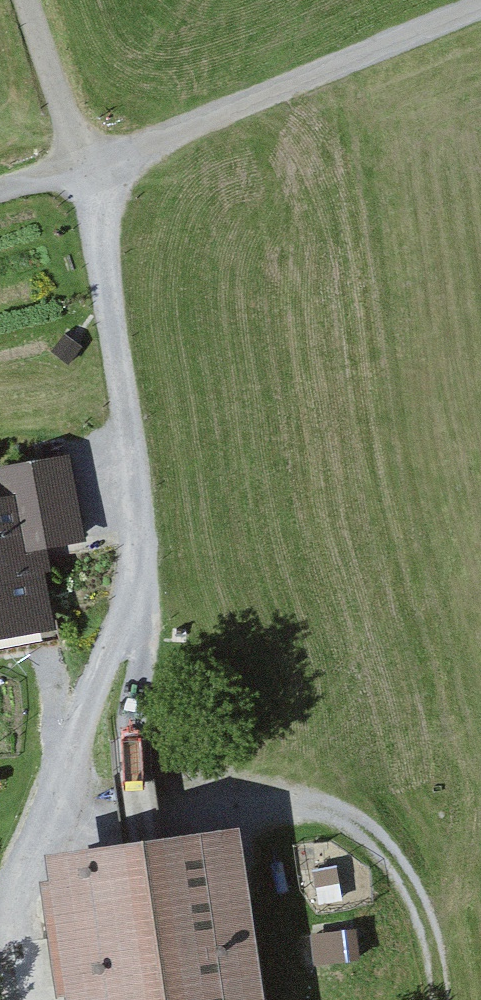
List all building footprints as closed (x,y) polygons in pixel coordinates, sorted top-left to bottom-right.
[(61,644),(48,558),(82,552),(68,465),(0,475),(0,653),(61,644)] [(44,869),(63,999),(267,999),(244,840),(44,869)]
